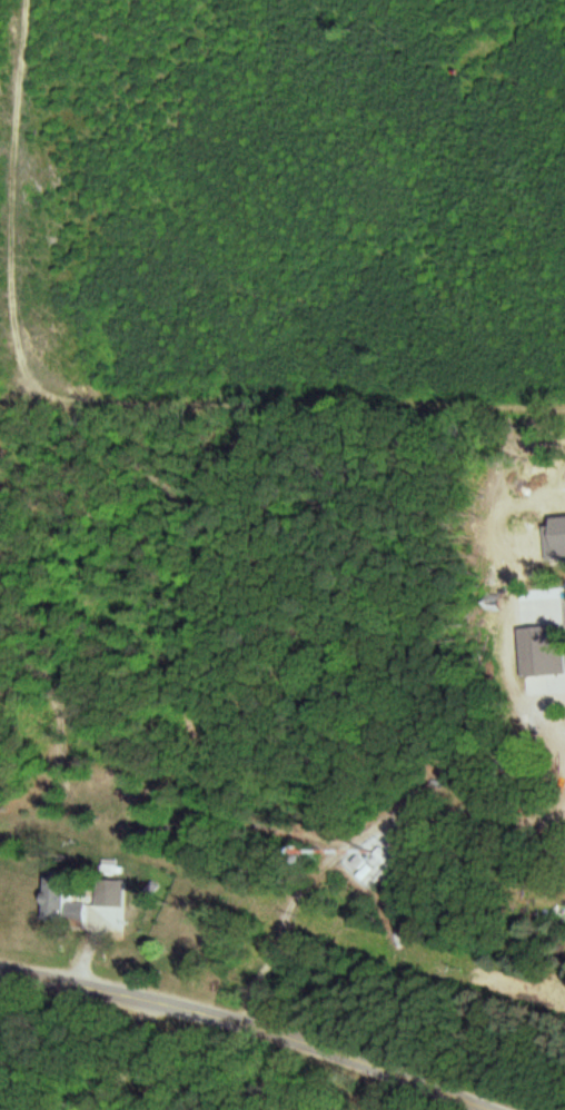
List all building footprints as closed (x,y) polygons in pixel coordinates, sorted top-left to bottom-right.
[(50,923),(87,923),(87,904),(70,904),(70,890),(50,890),(50,923)]
